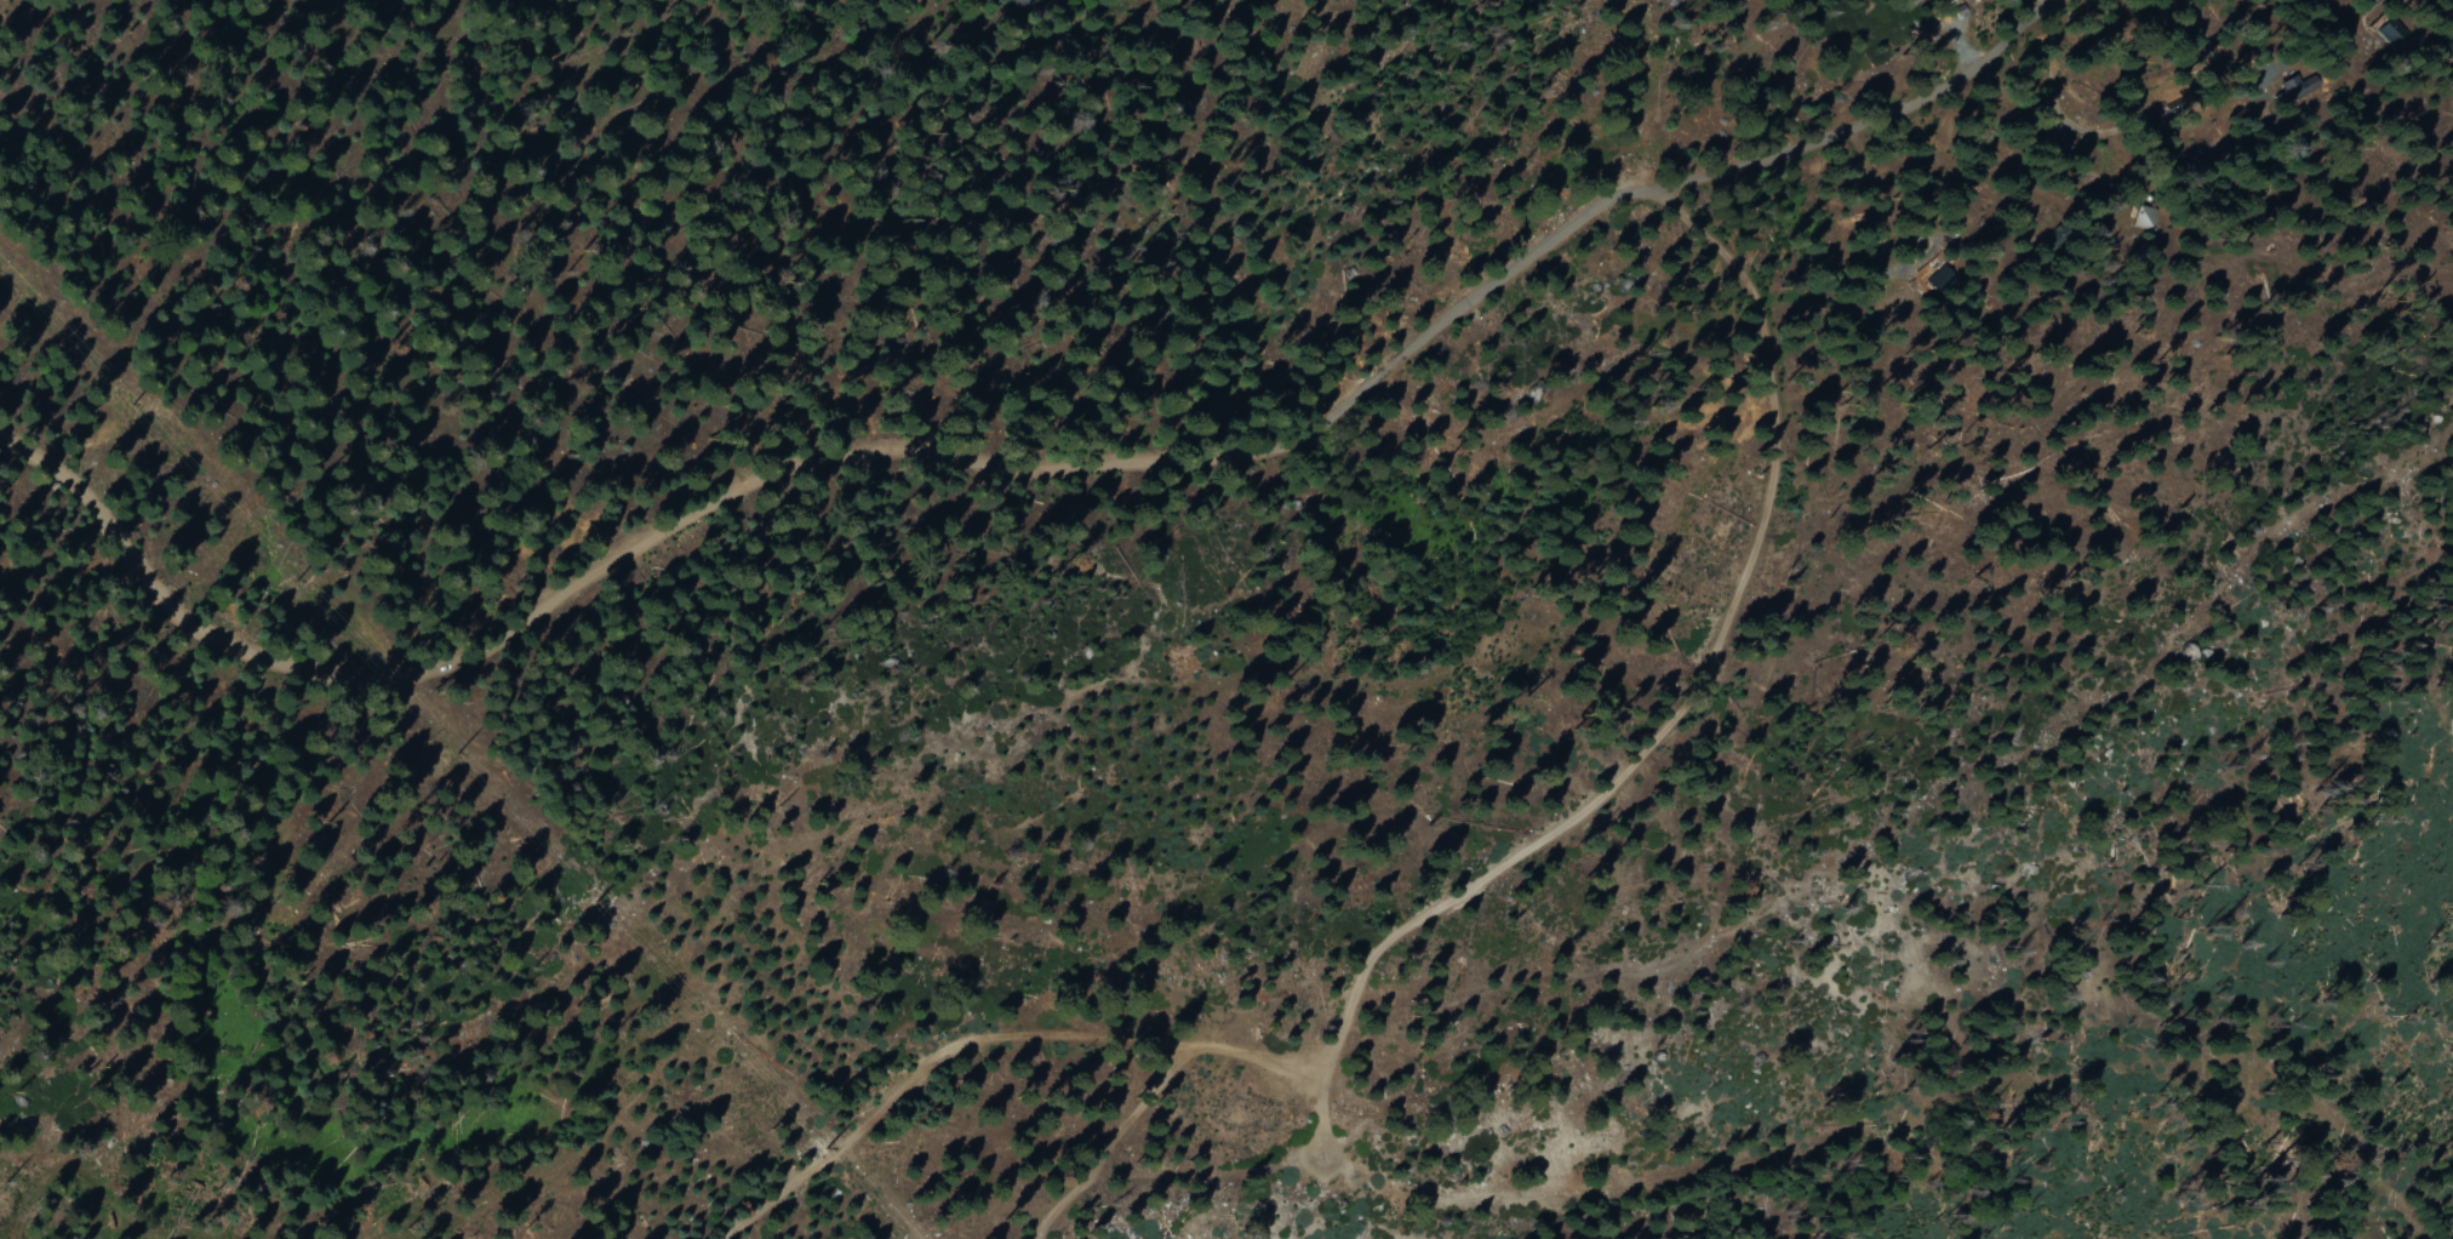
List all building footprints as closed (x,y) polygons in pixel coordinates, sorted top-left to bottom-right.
[(2311,76),(2295,81),(2293,75),(2275,81),(2278,93),(2269,96),(2272,105),(2316,90),(2311,76)]
